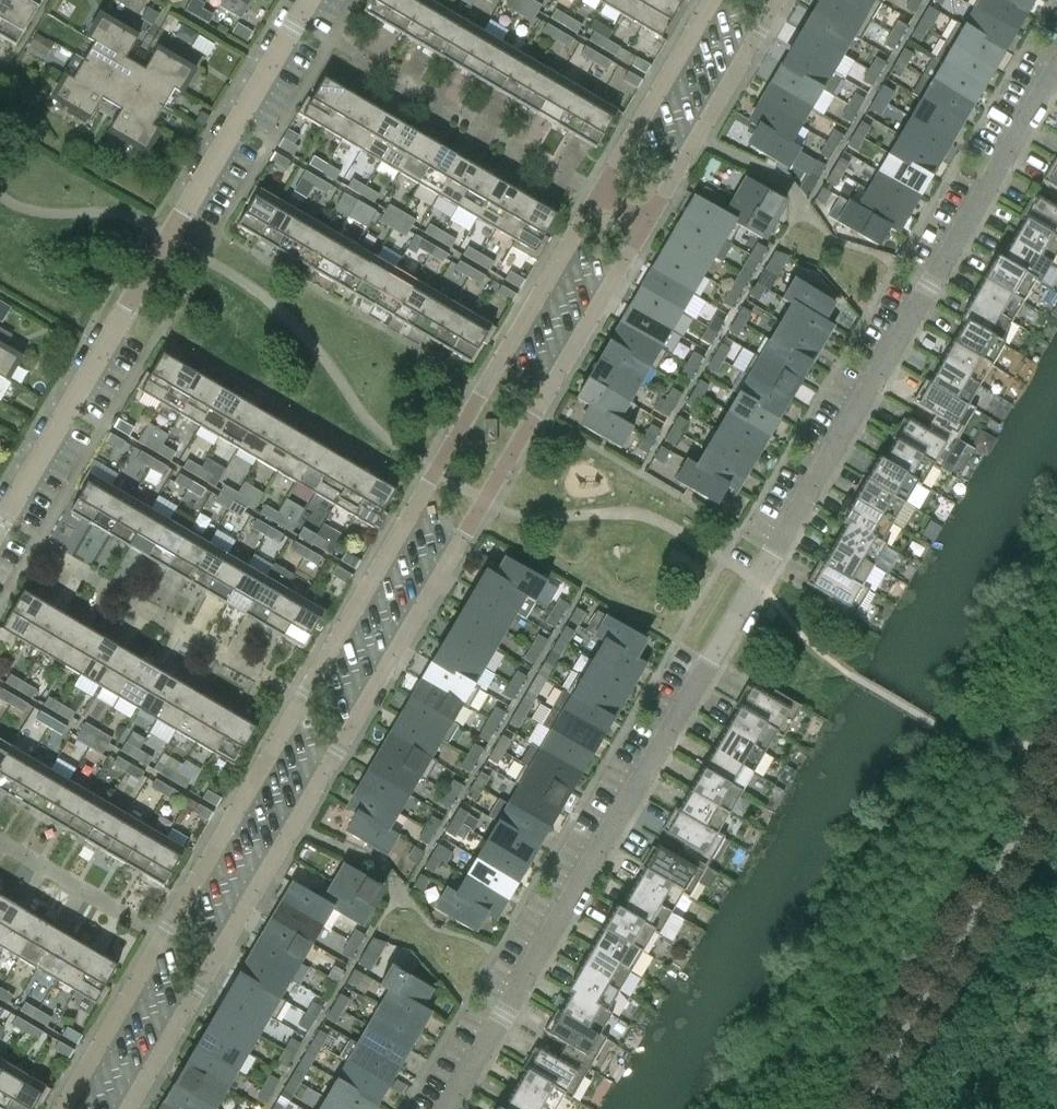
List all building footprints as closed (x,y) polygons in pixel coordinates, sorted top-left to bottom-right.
[(0,27),(0,37),(16,46),(42,1),(40,0),(16,0),(0,27)] [(16,0),(0,0),(0,27),(16,0)] [(197,18),(202,9),(205,4),(198,0),(191,0),(185,11),(197,18)] [(384,23),(397,0),(371,0),(364,12),(384,23)] [(384,23),(403,35),(423,0),(397,0),(384,23)] [(422,46),(444,9),(430,0),(423,0),(403,35),(422,46)] [(513,0),(510,0),(506,7),(519,15),(524,6),(513,0)] [(524,6),(537,14),(542,5),(533,0),(527,0),(524,6)] [(603,4),(622,15),(631,0),(605,0),(603,4)] [(641,26),(657,0),(631,0),(622,15),(641,26)] [(683,0),(657,0),(641,26),(661,38),(684,0),(683,0)] [(871,21),(835,0),(821,0),(814,12),(855,36),(854,37),(860,40),(871,21)] [(871,21),(882,2),(879,0),(835,0),(871,21)] [(921,2),(919,0),(911,0),(906,9),(914,14),(921,2)] [(1026,14),(1002,0),(980,0),(975,9),(1013,31),(1012,33),(1015,34),(1026,14)] [(1026,14),(1035,0),(1002,0),(1026,14)] [(532,23),(537,14),(524,6),(519,15),(532,23)] [(147,8),(140,20),(152,27),(159,15),(147,8)] [(464,20),(444,9),(422,46),(442,57),(464,20)] [(551,18),(564,26),(569,17),(556,9),(551,18)] [(964,27),(1003,49),(1012,33),(1013,31),(975,9),(964,27)] [(805,31),(844,54),(854,37),(855,36),(814,12),(813,14),(815,15),(805,31)] [(926,13),(919,25),(927,30),(934,18),(926,13)] [(125,60),(126,58),(138,38),(135,36),(138,31),(121,21),(118,26),(101,16),(88,39),(95,42),(125,60)] [(583,25),(569,17),(564,26),(577,34),(583,25)] [(442,57),(461,69),(483,31),(464,20),(442,57)] [(891,33),(900,38),(907,26),(898,21),(891,33)] [(956,22),(946,41),(954,45),(992,67),(1003,49),(964,27),(956,22)] [(252,32),(238,23),(232,33),(247,41),(252,32)] [(543,33),(555,40),(560,31),(548,24),(543,33)] [(920,42),(927,30),(919,25),(912,36),(920,42)] [(199,36),(182,26),(179,31),(181,38),(190,43),(195,42),(199,36)] [(502,42),(483,31),(461,69),(480,80),(502,42)] [(574,39),(560,31),(555,40),(569,48),(574,39)] [(833,72),(844,54),(805,31),(795,50),(833,72)] [(589,40),(603,48),(608,40),(594,32),(589,40)] [(893,50),(900,38),(891,33),(884,45),(893,50)] [(38,34),(30,47),(42,54),(50,41),(38,34)] [(608,40),(603,48),(616,56),(621,48),(608,40)] [(992,67),(954,45),(946,41),(935,59),(943,63),(981,86),(992,67)] [(84,61),(124,84),(136,64),(126,58),(125,60),(95,42),(84,61)] [(480,80),(499,91),(521,54),(502,42),(480,80)] [(175,89),(174,89),(181,93),(194,71),(177,61),(180,56),(163,46),(160,51),(157,49),(145,70),(144,71),(175,89)] [(594,63),(599,54),(586,46),(581,55),(594,63)] [(905,49),(897,61),(906,66),(913,54),(905,49)] [(841,77),(833,72),(795,50),(784,68),(823,91),(831,95),(841,77)] [(499,91),(519,103),(541,65),(521,54),(499,91)] [(613,62),(599,54),(594,63),(607,71),(613,62)] [(637,57),(632,66),(647,75),(652,66),(637,57)] [(922,76),(932,81),(971,104),(981,86),(943,63),(935,59),(933,57),(922,76)] [(870,69),(879,75),(886,63),(877,58),(870,69)] [(112,104),(124,84),(84,61),(74,79),(73,80),(103,97),(103,99),(112,104)] [(906,66),(897,61),(891,73),(899,78),(906,66)] [(164,107),(174,89),(175,89),(144,71),(145,70),(136,64),(124,84),(164,107)] [(560,76),(541,65),(519,103),(538,114),(560,76)] [(812,109),(823,91),(784,68),(773,86),(812,109)] [(872,87),(879,75),(870,69),(863,81),(872,87)] [(629,71),(623,80),(638,89),(644,80),(629,71)] [(73,80),(74,79),(67,76),(54,98),(70,107),(68,112),(85,122),(88,117),(91,119),(103,99),(103,97),(73,80)] [(560,76),(538,114),(557,125),(579,88),(560,76)] [(971,104),(932,81),(922,76),(912,94),(921,100),(960,122),(971,104)] [(298,113),(323,128),(345,90),(325,78),(313,99),(308,96),(298,113)] [(153,126),(164,107),(124,84),(112,104),(122,110),(123,108),(153,126)] [(883,85),(876,97),(885,102),(892,91),(883,85)] [(801,127),(812,109),(773,86),(763,104),(801,127)] [(557,125),(576,137),(599,99),(579,88),(557,125)] [(364,101),(345,90),(323,128),(342,139),(364,101)] [(849,106),(857,111),(864,99),(856,94),(849,106)] [(885,102),(876,97),(869,109),(878,114),(885,102)] [(599,99),(576,137),(597,148),(619,111),(599,99)] [(949,140),(950,139),(960,122),(921,100),(911,118),(949,140)] [(342,139),(361,151),(383,113),(364,101),(342,139)] [(791,145),(792,143),(801,127),(763,104),(751,123),(760,129),(761,128),(791,145)] [(850,123),(857,111),(849,106),(842,118),(850,123)] [(123,108),(122,110),(110,130),(113,132),(110,137),(127,147),(130,142),(146,152),(159,129),(153,126),(123,108)] [(201,112),(195,124),(202,129),(209,117),(201,112)] [(402,124),(383,113),(361,151),(380,162),(402,124)] [(939,158),(938,160),(940,161),(953,140),(950,139),(949,140),(911,118),(900,136),(939,158)] [(862,122),(855,134),(863,139),(870,127),(862,122)] [(380,162),(400,173),(422,135),(402,124),(380,162)] [(761,128),(760,129),(750,146),(789,169),(801,149),(792,143),(791,145),(761,128)] [(827,142),(836,147),(843,135),(834,130),(827,142)] [(856,151),(863,139),(855,134),(848,146),(856,151)] [(441,147),(422,135),(400,173),(419,184),(441,147)] [(889,154),(928,177),(938,160),(939,158),(900,136),(889,154)] [(299,147),(283,138),(278,147),(294,156),(299,147)] [(829,159),(836,147),(827,142),(821,154),(829,159)] [(419,184),(438,196),(460,158),(441,147),(419,184)] [(275,152),(270,161),(285,170),(290,161),(275,152)] [(889,154),(879,172),(918,195),(928,177),(889,154)] [(309,165),(322,173),(328,164),(315,156),(309,165)] [(480,169),(460,158),(438,196),(458,207),(480,169)] [(841,158),(833,170),(842,175),(849,163),(841,158)] [(1056,158),(1043,180),(1056,189),(1056,159),(1056,158)] [(818,178),(825,165),(817,160),(810,173),(818,178)] [(341,172),(328,164),(322,173),(336,181),(341,172)] [(458,207),(477,218),(499,181),(480,169),(458,207)] [(301,179),(314,187),(319,178),(306,170),(301,179)] [(842,175),(833,170),(827,182),(835,187),(842,175)] [(868,190),(907,213),(918,195),(879,172),(868,190)] [(333,186),(319,178),(314,187),(327,195),(333,186)] [(746,178),(735,197),(773,219),(785,200),(746,178)] [(348,187),(361,195),(366,186),(353,179),(348,187)] [(518,192),(499,181),(477,218),(496,230),(518,192)] [(238,226),(258,238),(280,200),(255,186),(245,203),(250,206),(238,226)] [(379,195),(366,186),(361,195),(374,203),(379,195)] [(816,200),(824,205),(832,193),(823,188),(816,200)] [(868,190),(859,207),(857,209),(887,226),(887,227),(896,232),(907,213),(868,190)] [(518,192),(496,230),(514,240),(515,241),(537,203),(518,192)] [(339,202),(352,209),(358,201),(345,193),(339,202)] [(773,219),(735,197),(725,214),(724,214),(742,225),(740,226),(762,239),(773,219)] [(1025,222),(1026,221),(1056,240),(1056,208),(1056,210),(1033,197),(1020,219),(1025,222)] [(724,214),(725,214),(698,198),(687,217),(725,239),(724,241),(730,244),(740,226),(742,225),(724,214)] [(299,212),(280,200),(258,238),(277,249),(299,212)] [(371,209),(358,201),(352,209),(366,217),(371,209)] [(857,209),(859,207),(849,201),(837,222),(876,245),(887,227),(887,226),(857,209)] [(557,215),(537,203),(515,241),(514,240),(511,246),(537,261),(550,238),(545,236),(557,215)] [(385,213),(397,221),(403,212),(390,204),(385,213)] [(297,261),(319,223),(299,212),(277,249),(297,261)] [(416,220),(403,212),(397,221),(411,229),(416,220)] [(393,229),(397,221),(385,213),(380,221),(393,229)] [(676,235),(715,258),(724,241),(725,239),(687,217),(677,234),(676,235)] [(397,221),(393,229),(406,237),(411,229),(397,221)] [(1056,254),(1056,240),(1026,221),(1025,222),(1014,242),(1052,264),(1056,254)] [(338,234),(319,223),(297,261),(316,272),(338,234)] [(425,233),(438,240),(443,232),(430,224),(425,233)] [(457,239),(443,232),(438,240),(452,248),(457,239)] [(676,235),(677,234),(674,233),(663,252),(704,276),(715,258),(676,235)] [(335,283),(357,246),(338,234),(316,272),(335,283)] [(417,247),(430,255),(435,246),(422,238),(417,247)] [(1052,264),(1014,242),(1003,260),(1002,262),(1035,281),(1034,283),(1039,285),(1052,264)] [(758,243),(751,255),(760,260),(767,248),(758,243)] [(376,257),(357,246),(335,283),(354,295),(376,257)] [(448,254),(435,246),(430,255),(443,262),(448,254)] [(463,255),(477,263),(482,254),(468,246),(463,255)] [(693,294),(704,276),(663,252),(653,270),(693,294)] [(783,267),(789,257),(789,256),(775,252),(771,260),(783,267)] [(495,262),(482,254),(477,263),(490,271),(495,262)] [(744,267),(753,272),(760,260),(751,255),(744,267)] [(374,306),(396,268),(376,257),(354,295),(374,306)] [(1023,302),(1034,283),(1035,281),(1002,262),(1003,260),(998,258),(985,280),(1023,302)] [(778,276),(783,267),(771,260),(766,268),(778,276)] [(455,269),(468,277),(473,268),(460,261),(455,269)] [(415,280),(396,268),(374,306),(393,317),(415,280)] [(473,268),(468,277),(481,285),(487,276),(473,268)] [(773,284),(778,276),(766,268),(761,277),(773,284)] [(683,312),(693,294),(653,270),(649,276),(651,277),(644,290),(683,312)] [(510,271),(505,280),(521,289),(526,280),(510,271)] [(730,291),(739,296),(746,284),(737,279),(730,291)] [(782,299),(791,305),(792,303),(822,320),(822,319),(833,302),(794,279),(782,299)] [(412,329),(434,291),(415,280),(393,317),(412,329)] [(1011,322),(1023,302),(985,280),(974,300),(1011,322)] [(757,283),(750,296),(759,301),(766,288),(757,283)] [(502,285),(497,294),(513,303),(518,294),(502,285)] [(672,331),(683,312),(644,290),(633,308),(672,331)] [(454,302),(434,291),(412,329),(431,340),(454,302)] [(732,308),(739,296),(730,291),(723,303),(732,308)] [(1000,341),(1011,322),(974,300),(961,321),(966,324),(966,323),(999,343),(1000,341)] [(451,351),(473,313),(454,302),(431,340),(451,351)] [(0,303),(0,324),(2,326),(11,310),(0,303)] [(831,324),(822,319),(822,320),(792,303),(791,305),(781,321),(820,344),(831,324)] [(743,307),(736,319),(745,324),(752,312),(743,307)] [(661,349),(662,348),(672,331),(633,308),(623,326),(661,349)] [(498,328),(473,313),(451,351),(471,363),(483,343),(488,345),(498,328)] [(709,328),(717,333),(724,321),(716,316),(709,328)] [(745,324),(736,319),(729,331),(738,336),(745,324)] [(809,362),(820,344),(781,321),(771,339),(809,362)] [(966,323),(966,324),(955,343),(992,365),(1005,343),(1000,341),(999,343),(966,323)] [(651,367),(650,368),(656,371),(667,351),(662,348),(661,349),(623,326),(612,344),(651,367)] [(710,345),(717,333),(709,328),(702,339),(710,345)] [(800,379),(809,362),(771,339),(761,357),(760,358),(799,380),(800,379)] [(0,376),(0,377),(6,380),(19,358),(3,348),(6,344),(0,340),(0,376)] [(980,385),(992,365),(955,343),(943,363),(980,385)] [(601,362),(640,385),(650,368),(651,367),(612,344),(602,361),(601,362)] [(722,344),(715,355),(723,361),(730,349),(722,344)] [(687,364),(696,369),(703,357),(694,352),(687,364)] [(743,373),(749,377),(749,376),(790,400),(802,380),(800,379),(799,380),(760,358),(761,357),(755,353),(743,373)] [(136,389),(161,403),(183,366),(163,354),(151,374),(146,372),(136,389)] [(723,361),(715,355),(708,367),(716,373),(723,361)] [(629,403),(630,402),(640,385),(601,362),(602,361),(600,360),(589,379),(629,403)] [(968,406),(969,404),(980,385),(943,363),(931,383),(968,406)] [(689,381),(696,369),(687,364),(680,376),(689,381)] [(183,366),(161,403),(180,415),(203,377),(183,366)] [(780,418),(790,400),(749,376),(749,377),(739,394),(780,418)] [(203,377),(180,415),(200,426),(222,388),(203,377)] [(629,403),(589,379),(577,399),(593,408),(594,407),(624,425),(625,423),(636,405),(630,402),(629,403)] [(700,380),(693,392),(702,397),(709,385),(700,380)] [(976,408),(969,404),(968,406),(931,383),(926,380),(913,402),(935,415),(931,423),(958,439),(976,408)] [(222,388),(200,426),(219,437),(241,399),(222,388)] [(666,401),(675,406),(682,394),(673,389),(666,401)] [(702,397),(693,392),(686,404),(695,409),(702,397)] [(768,438),(780,418),(739,394),(728,412),(767,435),(766,436),(768,438)] [(675,406),(666,401),(660,397),(653,409),(668,417),(675,406)] [(241,399),(219,437),(238,449),(260,411),(241,399)] [(594,407),(593,408),(583,426),(621,448),(633,428),(625,423),(624,425),(594,407)] [(260,411),(238,449),(257,460),(279,422),(260,411)] [(756,453),(766,436),(767,435),(728,412),(717,430),(756,453)] [(890,441),(895,443),(896,443),(934,465),(933,466),(940,470),(958,439),(931,423),(926,431),(903,418),(890,441)] [(134,428),(119,419),(114,427),(129,437),(134,428)] [(485,420),(485,443),(496,443),(497,420),(485,420)] [(672,428),(681,433),(686,425),(677,420),(672,428)] [(279,422),(257,460),(277,471),(299,433),(279,422)] [(653,442),(661,430),(652,425),(645,437),(653,442)] [(674,445),(681,433),(672,428),(665,440),(674,445)] [(745,471),(756,453),(717,430),(707,449),(745,471)] [(110,433),(105,442),(121,451),(126,442),(110,433)] [(299,433),(277,471),(296,483),(318,445),(299,433)] [(158,453),(163,445),(150,437),(145,446),(158,453)] [(653,442),(645,437),(638,449),(647,454),(653,442)] [(921,486),(933,466),(934,465),(896,443),(895,443),(885,461),(884,463),(917,483),(916,484),(921,486)] [(176,453),(163,445),(158,453),(171,461),(176,453)] [(318,445),(296,483),(315,494),(338,456),(318,445)] [(661,447),(654,459),(663,464),(670,452),(661,447)] [(734,490),(745,471),(707,449),(697,465),(696,467),(726,484),(725,485),(734,490)] [(150,467),(155,459),(141,451),(136,460),(150,467)] [(338,456),(315,494),(335,505),(357,467),(338,456)] [(168,467),(155,459),(150,467),(163,475),(168,467)] [(905,503),(916,484),(917,483),(884,463),(885,461),(880,459),(867,481),(905,503)] [(196,476),(201,467),(188,460),(183,468),(196,476)] [(696,467),(697,465),(688,460),(676,480),(715,503),(725,485),(726,484),(696,467)] [(215,475),(201,467),(196,476),(210,484),(215,475)] [(357,467),(335,505),(354,516),(376,479),(357,467)] [(70,512),(91,524),(113,486),(88,472),(77,489),(82,492),(70,512)] [(188,490),(193,482),(180,474),(175,482),(188,490)] [(376,479),(354,516),(379,531),(389,514),(384,511),(396,490),(376,479)] [(893,523),(905,503),(867,481),(856,501),(893,523)] [(206,489),(193,482),(188,490),(201,498),(206,489)] [(220,494),(233,501),(238,493),(225,485),(220,494)] [(132,498),(113,486),(91,524),(110,535),(132,498)] [(238,493),(233,501),(247,509),(252,500),(238,493)] [(228,510),(233,501),(220,494),(215,502),(228,510)] [(110,535),(129,547),(151,509),(132,498),(110,535)] [(242,518),(247,509),(233,501),(228,510),(242,518)] [(882,542),(893,523),(856,501),(843,523),(848,525),(848,524),(881,544),(882,542)] [(260,513),(274,521),(279,512),(266,505),(260,513)] [(170,520),(151,509),(129,547),(148,558),(170,520)] [(292,520),(279,512),(274,521),(287,529),(292,520)] [(252,528),(265,535),(270,527),(257,519),(252,528)] [(167,569),(189,532),(170,520),(148,558),(167,569)] [(848,524),(848,525),(836,545),(874,567),(887,545),(882,542),(881,544),(848,524)] [(284,535),(270,527),(265,535),(279,543),(284,535)] [(299,536),(312,544),(317,535),(304,527),(299,536)] [(209,543),(189,532),(167,569),(187,581),(209,543)] [(331,543),(317,535),(312,544),(325,552),(331,543)] [(187,581),(206,592),(228,554),(209,543),(187,581)] [(836,545),(825,564),(824,565),(862,587),(863,585),(874,567),(836,545)] [(322,557),(309,549),(304,558),(317,566),(322,557)] [(346,552),(341,560),(356,569),(361,561),(346,552)] [(248,566),(228,554),(206,592),(225,603),(248,566)] [(509,559),(498,577),(498,578),(527,595),(526,597),(535,602),(547,582),(509,559)] [(824,565),(825,564),(820,561),(807,583),(829,596),(824,605),(851,621),(870,589),(863,585),(862,587),(824,565)] [(225,603),(245,615),(267,577),(248,566),(225,603)] [(337,566),(332,575),(348,584),(353,575),(337,566)] [(535,602),(526,597),(527,595),(498,578),(498,577),(489,572),(478,591),(517,613),(526,619),(535,602)] [(286,588),(267,577),(245,615),(264,626),(286,588)] [(264,626),(283,637),(305,599),(286,588),(264,626)] [(2,629),(22,640),(44,603),(24,591),(2,629)] [(506,632),(517,613),(478,591),(468,608),(467,609),(506,632)] [(330,614),(305,599),(283,637),(303,649),(315,628),(320,631),(330,614)] [(560,599),(553,610),(562,615),(569,604),(560,599)] [(63,614),(44,603),(22,640),(41,652),(63,614)] [(456,627),(495,650),(506,632),(467,609),(468,608),(466,606),(453,627),(456,628),(456,627)] [(577,608),(570,620),(578,625),(586,613),(577,608)] [(562,615),(553,610),(546,623),(555,628),(562,615)] [(645,639),(607,616),(597,610),(585,631),(604,642),(605,640),(634,658),(635,657),(645,639)] [(41,652),(61,663),(83,626),(63,614),(41,652)] [(102,637),(83,626),(61,663),(80,675),(102,637)] [(485,668),(495,650),(456,627),(456,628),(446,645),(485,668)] [(566,627),(559,638),(568,643),(575,632),(566,627)] [(532,647),(541,652),(548,640),(539,635),(532,647)] [(121,648),(102,637),(80,675),(99,686),(121,648)] [(568,643),(559,638),(552,650),(561,655),(568,643)] [(605,640),(604,642),(594,658),(635,682),(646,663),(635,657),(634,658),(605,640)] [(475,685),(485,668),(446,645),(435,664),(474,686),(475,685)] [(534,664),(541,652),(532,647),(525,659),(534,664)] [(99,686),(119,697),(141,660),(121,648),(99,686)] [(594,658),(584,676),(583,677),(622,699),(621,701),(623,702),(635,682),(594,658)] [(160,671),(141,660),(119,697),(138,708),(160,671)] [(545,663),(538,675),(547,680),(553,668),(545,663)] [(463,704),(463,705),(469,708),(480,688),(475,685),(474,686),(435,664),(424,682),(463,704)] [(138,708),(157,720),(179,682),(160,671),(138,708)] [(510,683),(519,688),(526,676),(518,671),(510,683)] [(573,695),(611,717),(621,701),(622,699),(583,677),(584,676),(578,673),(566,693),(572,696),(573,695)] [(6,683),(19,691),(24,682),(11,674),(6,683)] [(547,680),(538,675),(531,687),(540,692),(547,680)] [(24,682),(19,691),(32,698),(37,690),(24,682)] [(198,693),(179,682),(157,720),(176,731),(198,693)] [(453,723),(463,705),(463,704),(424,682),(414,700),(453,723)] [(512,700),(519,688),(510,683),(504,695),(512,700)] [(777,732),(776,733),(783,738),(802,706),(774,690),(769,699),(747,685),(734,708),(739,711),(739,710),(777,732)] [(16,696),(2,688),(0,692),(0,699),(10,705),(16,696)] [(553,708),(562,713),(600,736),(611,717),(573,695),(572,696),(566,693),(562,690),(553,708)] [(176,731),(196,742),(218,705),(198,693),(176,731)] [(29,704),(16,696),(10,705),(24,713),(29,704)] [(57,713),(63,705),(49,697),(44,706),(57,713)] [(524,699),(516,711),(525,716),(532,704),(524,699)] [(458,726),(453,723),(414,700),(403,718),(442,741),(447,744),(458,726)] [(76,712),(63,705),(57,713),(71,721),(76,712)] [(237,716),(218,705),(196,742),(215,754),(237,716)] [(489,720),(498,725),(505,712),(496,707),(489,720)] [(600,736),(562,713),(553,708),(542,726),(551,731),(590,754),(600,736)] [(765,752),(776,733),(777,732),(739,710),(739,711),(727,730),(765,752)] [(525,716),(516,711),(510,723),(518,728),(525,716)] [(257,728),(242,719),(237,716),(215,754),(235,766),(257,728)] [(432,758),(442,741),(403,718),(393,735),(393,736),(431,759),(432,758)] [(68,727),(54,719),(49,728),(62,735),(68,727)] [(491,736),(498,725),(489,720),(482,731),(491,736)] [(81,731),(94,739),(99,730),(86,722),(81,731)] [(94,739),(107,747),(112,738),(99,730),(94,739)] [(753,773),(765,752),(727,730),(715,751),(753,773)] [(76,739),(89,747),(94,739),(81,731),(76,739)] [(579,772),(580,771),(590,754),(551,731),(540,750),(579,772)] [(393,736),(393,735),(391,734),(380,753),(421,777),(420,778),(426,781),(438,761),(432,758),(431,759),(393,736)] [(502,735),(495,747),(504,752),(511,740),(502,735)] [(102,755),(107,747),(94,739),(89,747),(102,755)] [(0,740),(0,767),(12,747),(0,740)] [(134,758),(140,750),(126,742),(121,751),(134,758)] [(468,756),(476,761),(484,749),(475,744),(468,756)] [(579,772),(540,750),(531,744),(521,761),(525,763),(531,766),(530,768),(571,792),(582,772),(580,771),(579,772)] [(9,796),(31,758),(12,747),(0,767),(0,790),(9,796)] [(504,752),(495,747),(488,759),(497,764),(504,752)] [(153,757),(140,750),(134,758),(148,766),(153,757)] [(741,793),(753,773),(715,751),(704,771),(741,793)] [(410,795),(420,778),(421,777),(380,753),(368,772),(371,774),(371,772),(410,795)] [(126,773),(131,764),(118,756),(113,765),(126,773)] [(470,773),(476,761),(468,756),(461,767),(470,773)] [(9,796),(28,807),(50,769),(31,758),(9,796)] [(560,810),(571,792),(530,768),(531,766),(525,763),(513,783),(519,786),(560,810)] [(145,772),(131,764),(126,773),(139,781),(145,772)] [(159,773),(173,781),(178,772),(165,764),(159,773)] [(28,807),(48,818),(70,781),(50,769),(28,807)] [(729,814),(741,793),(704,771),(692,791),(729,814)] [(191,780),(178,772),(173,781),(186,789),(191,780)] [(399,813),(410,795),(371,772),(371,774),(361,791),(399,813)] [(481,772),(474,784),(482,789),(489,777),(481,772)] [(131,776),(127,782),(136,787),(139,781),(131,776)] [(165,795),(170,787),(156,779),(151,788),(165,795)] [(446,792),(455,797),(462,785),(454,780),(446,792)] [(48,818),(67,830),(89,792),(70,781),(48,818)] [(482,789),(474,784),(467,796),(476,801),(482,789)] [(519,786),(508,804),(547,827),(546,828),(549,829),(560,810),(519,786)] [(183,794),(170,787),(165,795),(178,803),(183,794)] [(208,790),(203,798),(217,807),(222,798),(208,790)] [(390,830),(399,813),(361,791),(349,810),(358,815),(359,814),(389,832),(390,830)] [(718,832),(729,814),(692,791),(680,811),(680,812),(718,834),(718,832)] [(67,830),(86,841),(108,803),(89,792),(67,830)] [(455,797),(446,792),(440,804),(448,809),(455,797)] [(489,817),(498,822),(536,845),(546,828),(547,827),(508,804),(500,799),(489,817)] [(86,841),(105,852),(128,814),(108,803),(86,841)] [(199,804),(194,812),(209,821),(214,813),(199,804)] [(460,808),(452,820),(461,825),(468,813),(460,808)] [(725,836),(718,832),(718,834),(680,812),(680,811),(675,808),(662,830),(685,843),(680,851),(707,867),(725,836)] [(105,852),(125,864),(147,826),(128,814),(105,852)] [(359,814),(358,815),(348,833),(387,856),(399,835),(390,830),(389,832),(359,814)] [(425,829),(434,834),(441,821),(432,816),(425,829)] [(461,825),(452,820),(446,832),(454,837),(461,825)] [(498,822),(487,840),(526,863),(536,845),(498,822)] [(125,864),(144,875),(166,837),(147,826),(125,864)] [(427,845),(434,834),(425,829),(418,840),(427,845)] [(186,849),(166,837),(144,875),(164,887),(186,849)] [(515,881),(526,863),(487,840),(477,859),(515,881)] [(438,844),(431,856),(440,861),(447,849),(438,844)] [(640,868),(645,871),(645,870),(683,892),(682,894),(689,898),(707,867),(680,851),(675,859),(653,846),(640,868)] [(407,859),(416,864),(423,852),(415,847),(407,859)] [(440,861),(431,856),(424,868),(433,873),(440,861)] [(504,899),(515,881),(477,859),(466,877),(504,899)] [(333,883),(371,906),(382,887),(344,864),(333,883)] [(671,913),(682,894),(683,892),(645,870),(645,871),(633,891),(671,913)] [(429,879),(421,874),(413,887),(422,892),(429,879)] [(466,877),(456,893),(455,895),(485,912),(485,913),(493,919),(504,899),(466,877)] [(360,925),(371,906),(333,883),(323,900),(322,901),(334,908),(333,909),(360,925)] [(284,903),(323,926),(333,909),(334,908),(322,901),(323,900),(296,884),(284,903)] [(455,895),(456,893),(447,888),(435,908),(474,931),(485,913),(485,912),(455,895)] [(633,891),(622,910),(622,911),(655,931),(654,932),(658,935),(671,913),(633,891)] [(0,899),(0,944),(21,908),(1,897),(0,899)] [(312,944),(323,926),(284,903),(274,922),(312,944)] [(643,951),(654,932),(655,931),(622,911),(622,910),(618,907),(605,929),(643,951)] [(21,908),(0,944),(0,947),(18,957),(40,920),(21,908)] [(40,920),(18,957),(37,969),(59,931),(40,920)] [(302,962),(312,944),(274,922),(263,940),(302,962)] [(631,971),(643,951),(605,929),(593,949),(631,971)] [(349,941),(358,946),(364,935),(356,930),(349,941)] [(78,942),(59,931),(37,969),(56,980),(78,942)] [(373,938),(368,946),(380,954),(387,942),(373,938)] [(291,981),(302,962),(263,940),(253,956),(252,958),(291,981)] [(358,946),(349,941),(342,954),(350,959),(358,946)] [(78,942),(56,980),(76,991),(98,954),(78,942)] [(368,946),(363,955),(375,962),(380,954),(368,946)] [(619,992),(631,971),(593,949),(581,970),(619,992)] [(118,965),(98,954),(76,991),(101,1006),(111,989),(106,986),(118,965)] [(280,999),(281,998),(291,981),(252,958),(253,956),(251,955),(239,975),(280,999)] [(371,970),(375,962),(363,955),(358,962),(371,970)] [(380,986),(389,991),(390,989),(419,1007),(420,1005),(430,988),(391,965),(380,986)] [(327,978),(336,983),(343,971),(334,966),(327,978)] [(354,970),(347,982),(356,987),(363,975),(354,970)] [(607,1012),(608,1011),(619,992),(581,970),(568,991),(573,994),(574,993),(607,1012)] [(286,1001),(281,998),(280,999),(239,975),(229,993),(270,1017),(269,1018),(275,1021),(286,1001)] [(329,995),(336,983),(327,978),(320,990),(329,995)] [(0,987),(0,988),(0,999),(9,1004),(14,995),(0,987)] [(431,1012),(420,1005),(419,1007),(390,989),(389,991),(379,1008),(420,1032),(431,1012)] [(221,1013),(259,1035),(269,1018),(270,1017),(229,993),(218,1012),(220,1013),(221,1013)] [(574,993),(573,994),(562,1012),(562,1013),(600,1035),(600,1034),(612,1013),(608,1011),(607,1012),(574,993)] [(340,994),(333,1005),(342,1011),(349,999),(340,994)] [(34,1019),(39,1010),(25,1002),(20,1011),(34,1019)] [(306,1014),(315,1019),(322,1007),(313,1002),(306,1014)] [(342,1011),(333,1005),(326,1018),(335,1023),(342,1011)] [(409,1050),(420,1032),(379,1008),(368,1026),(409,1050)] [(607,1038),(600,1034),(600,1035),(562,1013),(562,1012),(557,1009),(544,1031),(567,1044),(562,1052),(589,1068),(607,1038)] [(52,1018),(39,1010),(34,1019),(47,1027),(52,1018)] [(248,1053),(259,1035),(221,1013),(220,1013),(210,1031),(248,1053)] [(308,1031),(315,1019),(306,1014),(299,1026),(308,1031)] [(25,1033),(30,1024),(17,1016),(12,1025),(25,1033)] [(44,1032),(30,1024),(25,1033),(39,1041),(44,1032)] [(398,1070),(409,1050),(368,1026),(358,1044),(396,1067),(395,1068),(398,1070)] [(83,1036),(68,1027),(63,1035),(78,1045),(83,1036)] [(319,1030),(312,1042),(321,1047),(328,1035),(319,1030)] [(238,1071),(248,1053),(210,1031),(199,1049),(238,1071)] [(285,1050),(294,1055),(300,1044),(292,1039),(285,1050)] [(340,1058),(347,1062),(385,1085),(395,1068),(396,1067),(358,1044),(350,1040),(340,1058)] [(70,1059),(75,1050),(59,1041),(54,1049),(70,1059)] [(321,1047),(312,1042),(305,1054),(314,1059),(321,1047)] [(571,1099),(589,1068),(562,1052),(557,1060),(535,1047),(522,1070),(527,1073),(527,1072),(565,1094),(564,1095),(571,1099)] [(227,1090),(238,1071),(199,1049),(189,1065),(188,1067),(227,1090)] [(286,1068),(294,1055),(285,1050),(278,1062),(286,1068)] [(375,1103),(385,1085),(347,1062),(336,1080),(375,1103)] [(27,1075),(8,1063),(0,1076),(0,1108),(7,1108),(27,1075)] [(188,1067),(189,1065),(187,1064),(176,1084),(216,1108),(227,1090),(188,1067)] [(298,1066),(291,1078),(299,1083),(306,1071),(298,1066)] [(564,1095),(565,1094),(527,1072),(527,1073),(515,1092),(544,1108),(556,1108),(564,1095)] [(52,1089),(27,1075),(7,1108),(34,1108),(37,1104),(42,1107),(52,1089)] [(263,1087),(272,1092),(279,1080),(270,1075),(263,1087)] [(299,1083),(291,1078),(284,1090),(293,1095),(299,1083)] [(375,1103),(336,1080),(326,1099),(343,1108),(371,1108),(375,1103)] [(216,1108),(176,1084),(164,1103),(166,1105),(167,1103),(177,1108),(216,1108)] [(265,1104),(272,1092),(263,1087),(256,1099),(265,1104)] [(505,1108),(544,1108),(515,1092),(505,1108)] [(326,1099),(319,1108),(343,1108),(326,1099)]
